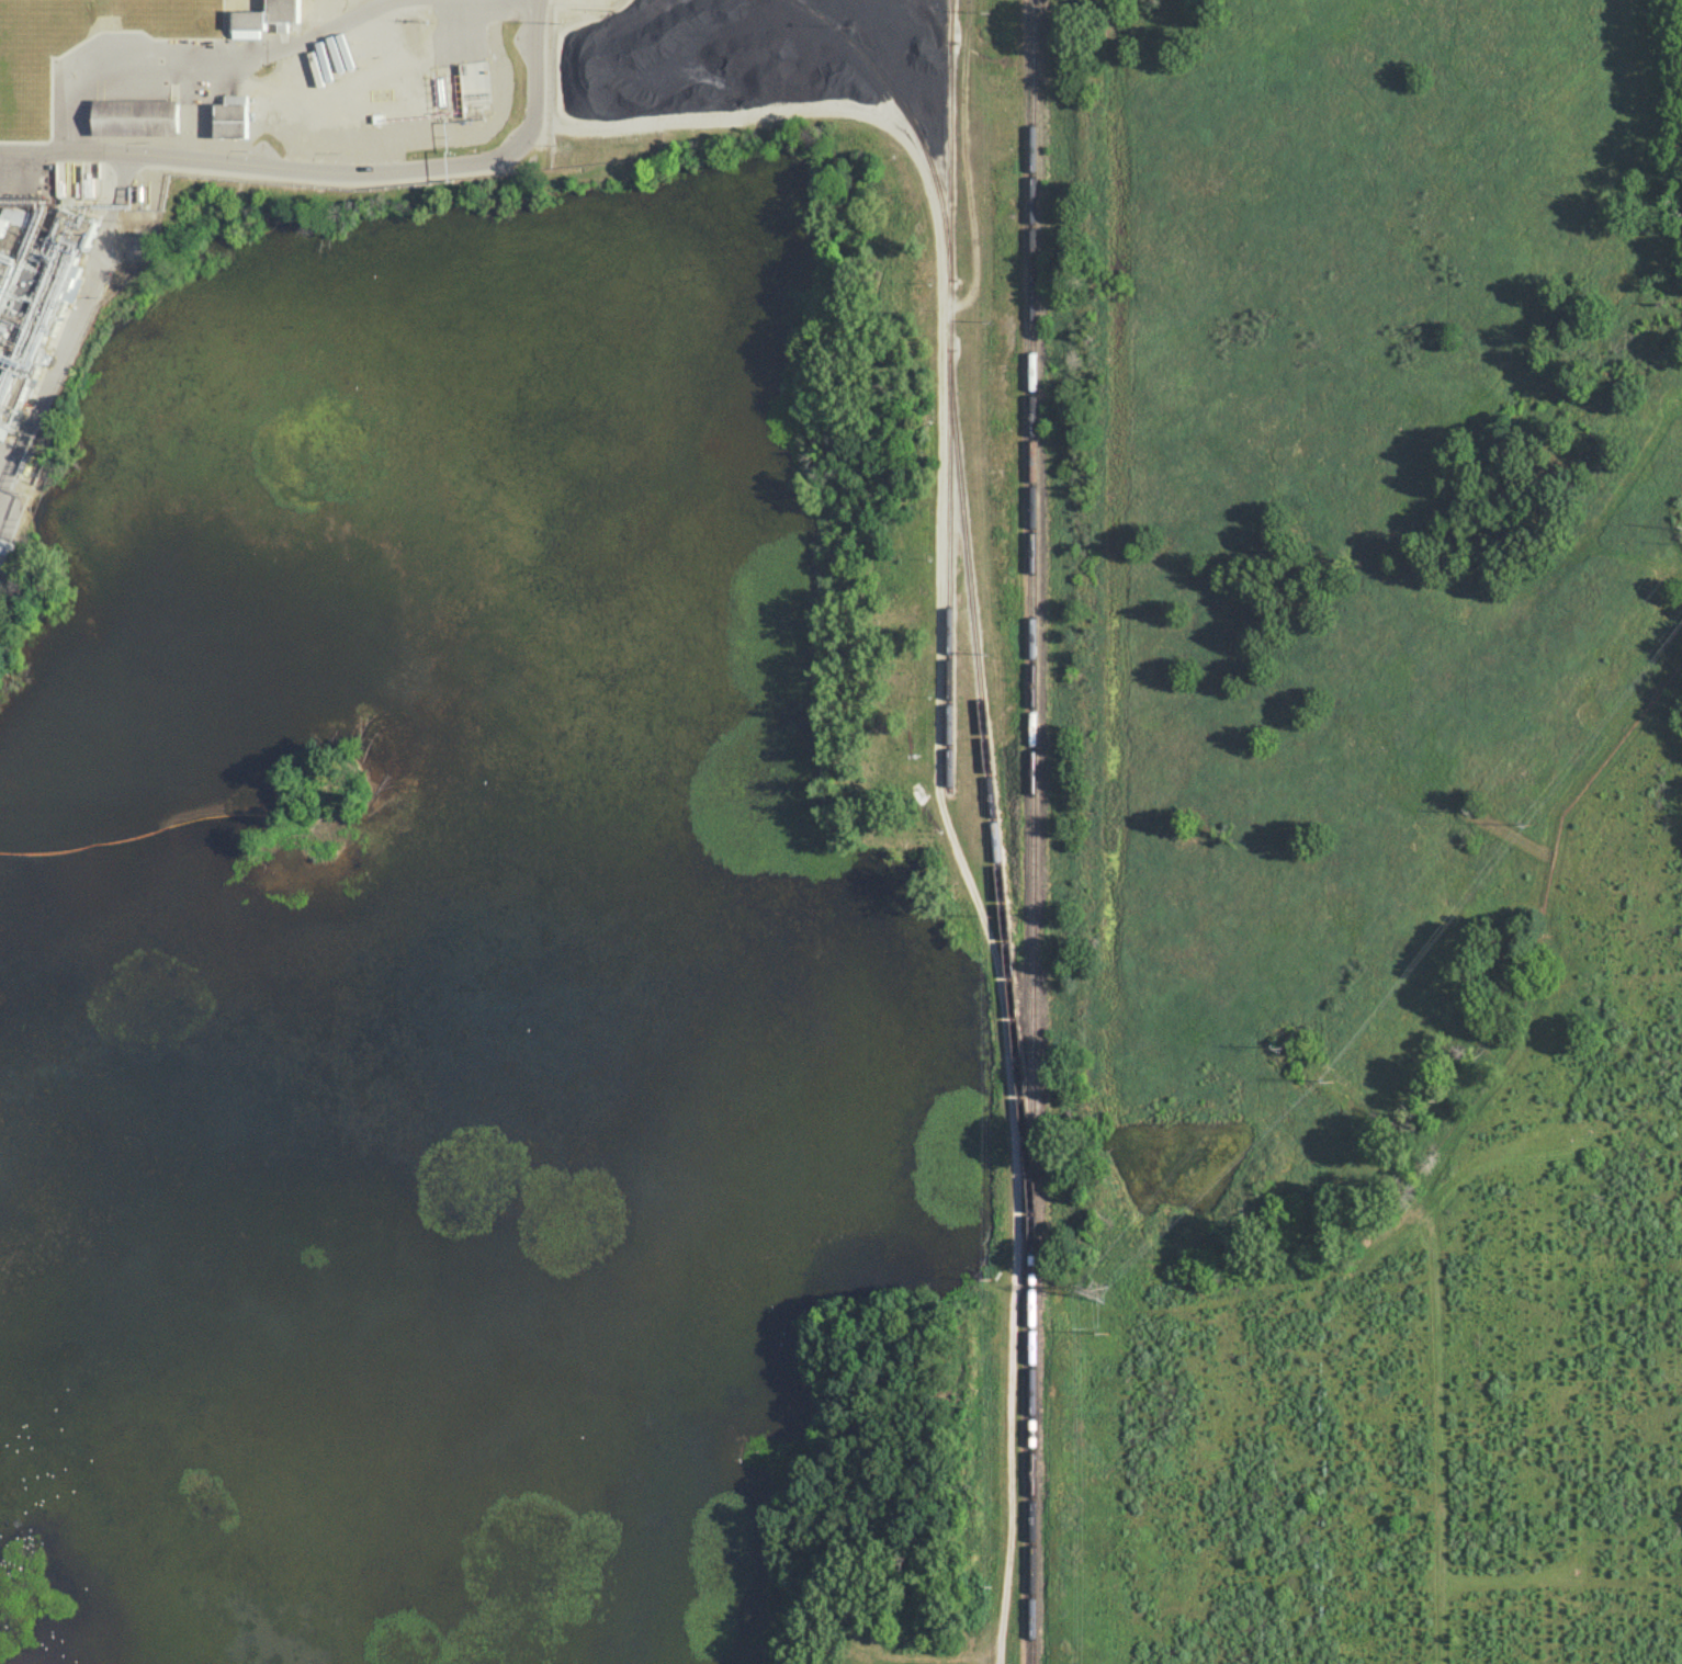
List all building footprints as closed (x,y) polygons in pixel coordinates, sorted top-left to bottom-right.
[(268,10),(234,10),(234,38),(263,38),(264,22),(278,22),(278,32),(288,32),(288,22),(299,22),(299,0),(268,0),(268,10)] [(217,137),(249,137),(248,94),(226,94),(226,102),(216,102),(217,137)] [(95,135),(180,134),(179,99),(94,100),(95,135)] [(11,405),(18,403),(39,364),(17,369),(14,354),(85,300),(67,219),(57,207),(25,214),(36,265),(10,251),(23,227),(0,214),(0,425),(11,405)]
